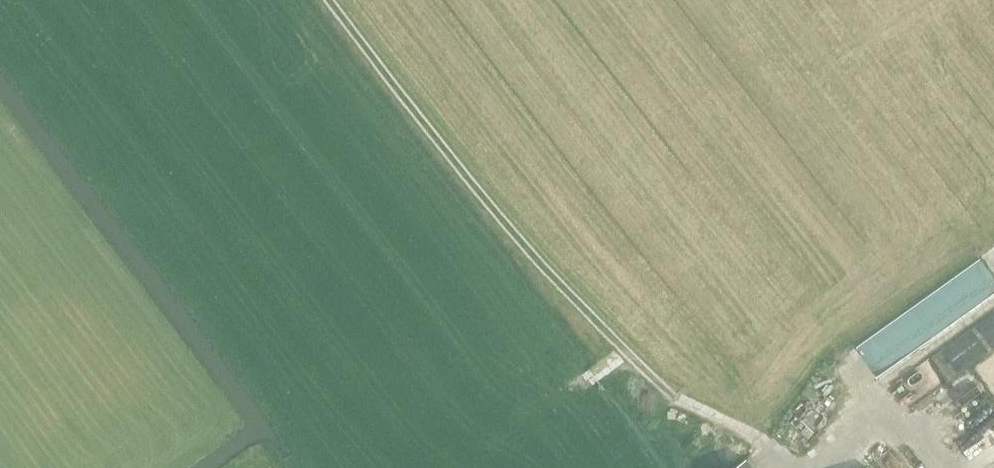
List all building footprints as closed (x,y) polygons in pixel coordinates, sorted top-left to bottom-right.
[(752,454),(733,467),(762,467),(752,454)]
